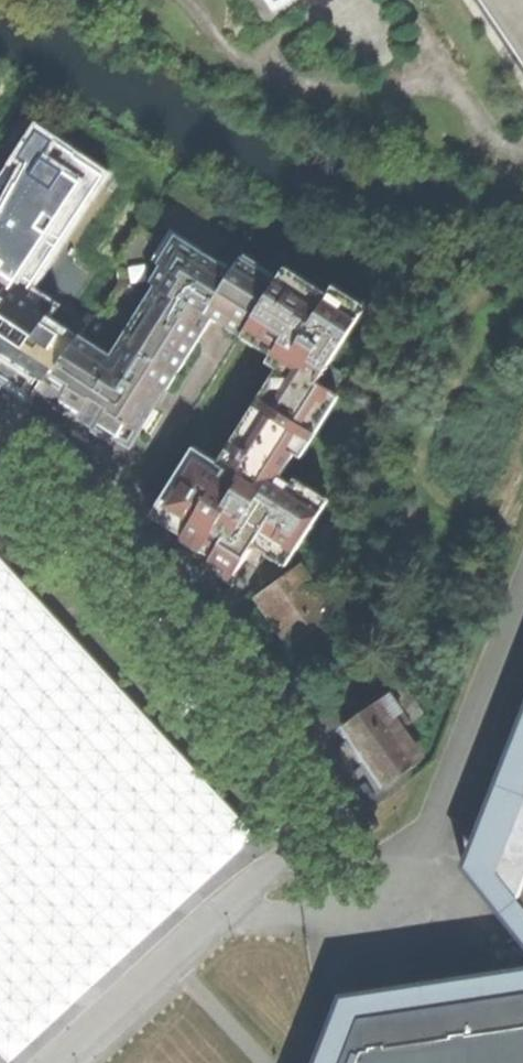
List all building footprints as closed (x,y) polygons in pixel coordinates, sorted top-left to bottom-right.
[(522,56),(522,0),(486,0),(522,56)] [(37,121),(0,175),(0,374),(33,396),(75,334),(51,317),(60,304),(36,288),(114,173),(37,121)] [(239,263),(274,285),(283,272),(286,266),(164,197),(141,225),(172,242),(174,239),(200,255),(203,251),(235,270),(239,263)] [(248,327),(274,285),(239,263),(235,270),(203,251),(200,255),(174,239),(172,242),(141,225),(118,253),(120,281),(101,307),(112,314),(96,344),(80,336),(46,382),(66,395),(60,405),(83,419),(88,410),(101,418),(96,428),(116,439),(127,422),(141,430),(155,410),(148,406),(155,396),(159,388),(166,392),(213,316),(227,325),(243,335),(248,327)] [(190,528),(183,539),(203,551),(204,549),(209,552),(214,555),(212,558),(238,574),(262,537),(277,547),(311,494),(283,475),(348,375),(393,405),(406,385),(366,359),(428,265),(405,250),(366,313),(332,290),(325,300),(286,361),(290,364),(286,372),(252,424),(223,468),(227,471),(190,528)] [(286,361),(325,300),(283,272),(274,285),(248,327),(264,337),(259,344),(274,354),(286,361)] [(286,361),(274,354),(270,362),(286,372),(290,364),(286,361)] [(227,471),(223,468),(196,451),(160,506),(190,528),(227,471)] [(311,494),(277,547),(293,557),(327,504),(311,494)] [(274,618),(292,641),(335,608),(303,566),(259,599),(274,618)] [(4,1052),(222,856),(0,613),(0,1048),(4,1052)] [(402,686),(390,694),(409,722),(421,714),(402,686)] [(363,756),(384,786),(420,761),(399,729),(409,722),(390,694),(343,727),(363,756)] [(361,1018),(491,999),(487,972),(357,992),(361,1018)] [(491,999),(361,1018),(358,1019),(341,1062),(522,1062),(522,994),(491,999)]
